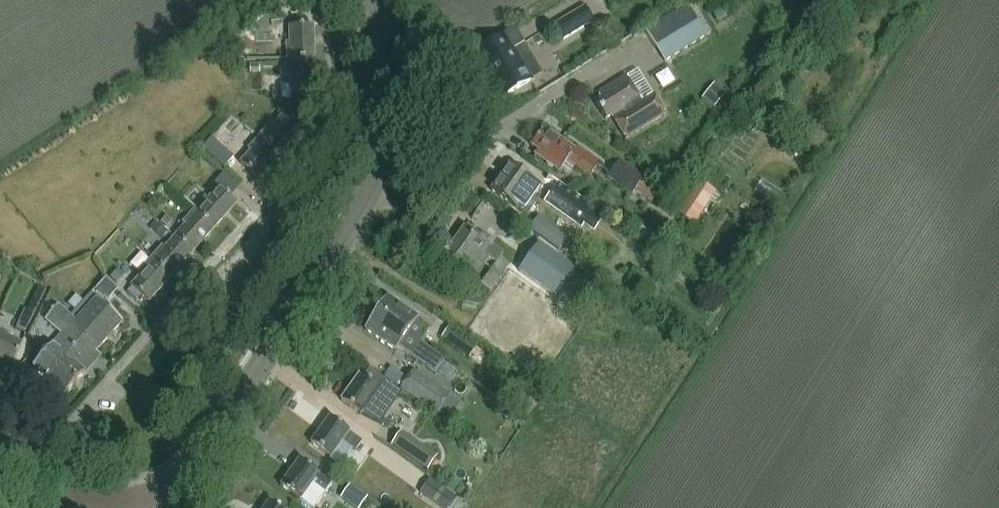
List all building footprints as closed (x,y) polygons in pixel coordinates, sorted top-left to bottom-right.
[(592,23),(584,7),(553,26),(562,41),(592,23)] [(687,7),(652,28),(646,31),(665,63),(706,39),(687,7)] [(286,44),(287,61),(313,61),(313,27),(289,28),(290,44),(286,44)] [(474,53),(483,68),(502,99),(531,82),(528,77),(536,72),(512,30),(474,53)] [(440,57),(446,68),(454,64),(447,52),(440,57)] [(313,61),(287,61),(287,79),(291,79),(291,94),(297,94),(306,94),(314,94),(313,61)] [(260,64),(250,64),(250,73),(260,73),(260,64)] [(666,116),(652,93),(639,72),(627,79),(626,76),(597,93),(601,99),(594,103),(605,120),(611,117),(613,121),(612,121),(624,141),(666,116)] [(727,93),(718,86),(705,101),(714,108),(727,93)] [(306,103),(306,94),(297,94),(297,103),(306,103)] [(272,124),(260,137),(280,155),(302,130),(285,115),(274,126),(272,124)] [(588,179),(598,166),(551,133),(549,137),(541,132),(530,148),(537,153),(534,157),(559,175),(567,163),(588,179)] [(280,155),(260,137),(248,150),(251,153),(240,164),(258,180),(280,155)] [(233,157),(223,148),(214,159),(224,168),(233,157)] [(634,189),(642,178),(618,160),(605,178),(630,195),(634,189)] [(540,188),(541,186),(508,163),(488,191),(527,218),(538,202),(533,198),(540,188)] [(219,189),(230,199),(239,188),(223,174),(214,184),(219,189)] [(594,209),(548,177),(541,186),(540,188),(550,195),(545,203),(568,220),(572,214),(584,223),(594,209)] [(651,201),(659,189),(642,178),(634,189),(651,201)] [(698,180),(677,214),(696,226),(717,192),(698,180)] [(206,198),(194,211),(214,229),(236,204),(230,199),(219,189),(208,200),(206,198)] [(667,207),(676,212),(682,202),(673,197),(667,207)] [(185,227),(175,238),(192,253),(214,229),(194,211),(183,224),(185,227)] [(166,216),(161,222),(168,227),(173,222),(166,216)] [(538,218),(529,230),(544,240),(552,228),(538,218)] [(162,238),(166,232),(159,225),(154,232),(162,238)] [(501,255),(494,250),(463,228),(451,245),(482,268),(488,259),(495,263),(480,285),(489,292),(508,264),(499,258),(501,255)] [(162,247),(151,260),(171,278),(192,253),(175,238),(165,249),(162,247)] [(539,243),(518,272),(558,301),(579,272),(539,243)] [(470,286),(482,268),(451,245),(438,263),(470,286)] [(171,278),(151,260),(139,273),(142,276),(131,287),(148,303),(171,278)] [(119,270),(111,278),(117,284),(125,275),(119,270)] [(141,296),(132,289),(128,294),(136,301),(141,296)] [(420,344),(429,331),(429,330),(417,322),(419,318),(388,296),(377,313),(420,344)] [(80,370),(95,353),(122,322),(96,299),(75,322),(69,317),(64,312),(57,306),(50,315),(45,320),(62,335),(33,368),(65,397),(85,375),(80,370)] [(57,306),(50,300),(43,309),(50,315),(57,306)] [(612,300),(606,309),(613,314),(619,304),(612,300)] [(71,303),(64,312),(69,317),(77,308),(71,303)] [(420,344),(377,313),(364,332),(395,353),(397,350),(425,369),(435,355),(420,344)] [(16,329),(25,334),(29,325),(20,321),(16,329)] [(478,345),(450,326),(441,339),(469,358),(478,345)] [(0,331),(0,360),(12,366),(22,344),(8,338),(9,335),(0,331)] [(384,377),(397,386),(404,376),(391,367),(384,377)] [(360,376),(342,401),(361,415),(379,424),(401,393),(368,370),(363,378),(360,376)] [(451,397),(415,372),(402,390),(438,415),(451,397)] [(355,453),(363,442),(328,418),(309,443),(331,459),(342,444),(355,453)] [(402,432),(392,447),(428,472),(439,457),(402,432)] [(332,485),(319,475),(298,460),(280,486),(311,507),(315,507),(332,485)] [(420,493),(440,507),(449,507),(456,498),(430,479),(420,493)] [(341,499),(354,507),(360,507),(367,499),(349,487),(341,499)]
